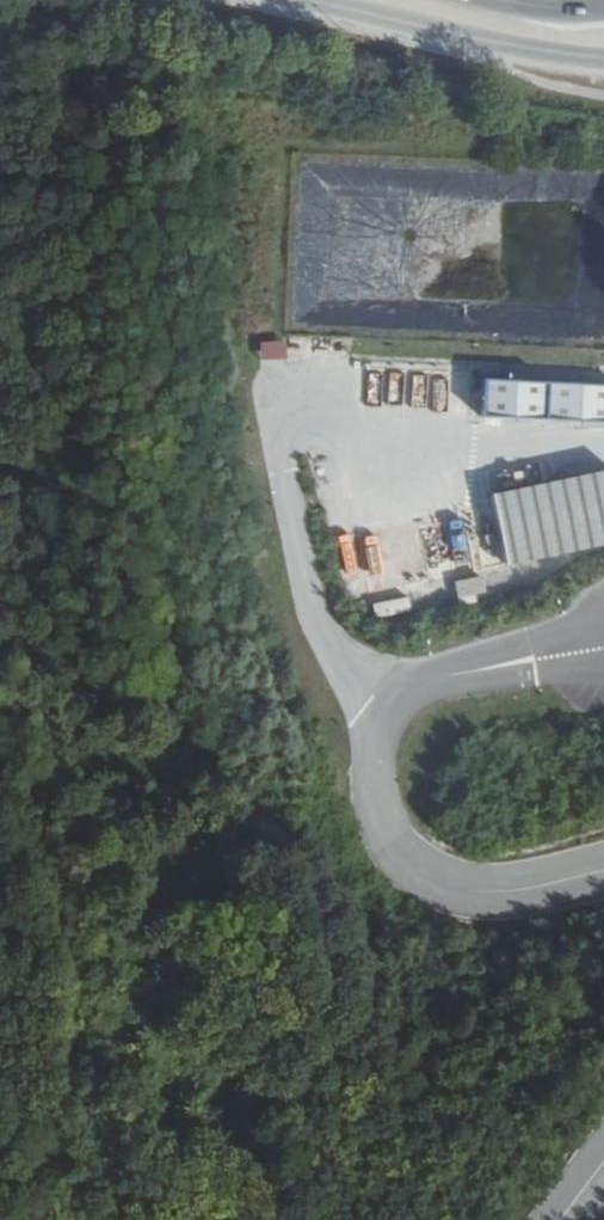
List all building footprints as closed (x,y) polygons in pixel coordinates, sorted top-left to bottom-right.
[(486,377),(599,381),(599,370),(480,366),(479,397),(485,398),(486,377)] [(503,386),(504,424),(603,424),(603,387),(503,386)] [(494,491),(507,564),(603,547),(603,471),(494,491)] [(482,575),(456,582),(461,599),(487,592),(482,575)]
